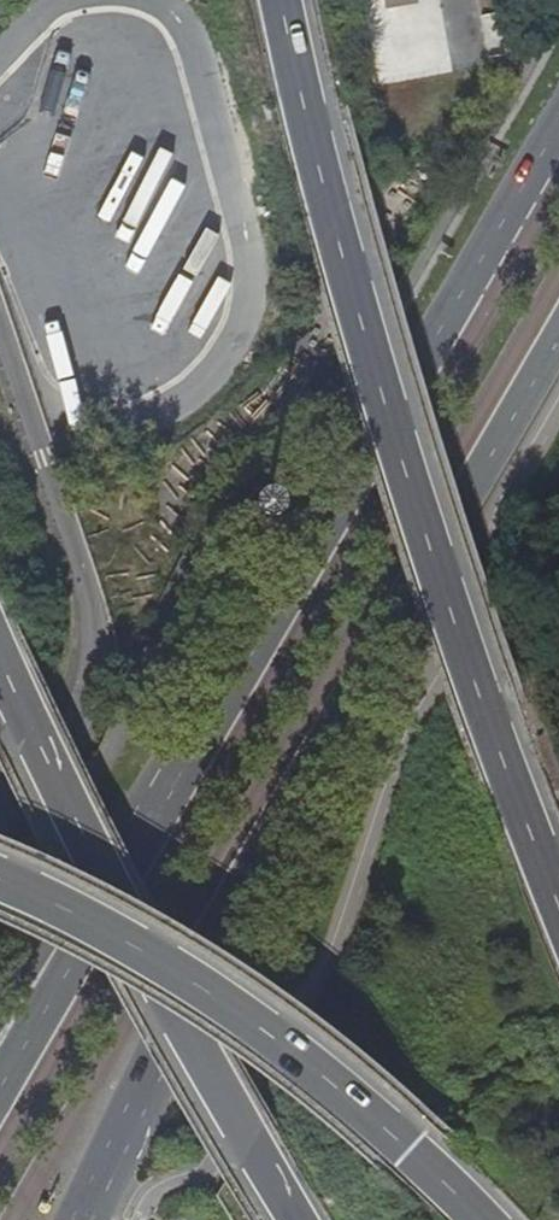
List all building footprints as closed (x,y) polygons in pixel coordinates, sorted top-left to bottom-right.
[(386,10),(419,5),(418,0),(385,0),(386,10)] [(405,67),(438,59),(430,25),(397,32),(405,67)]
